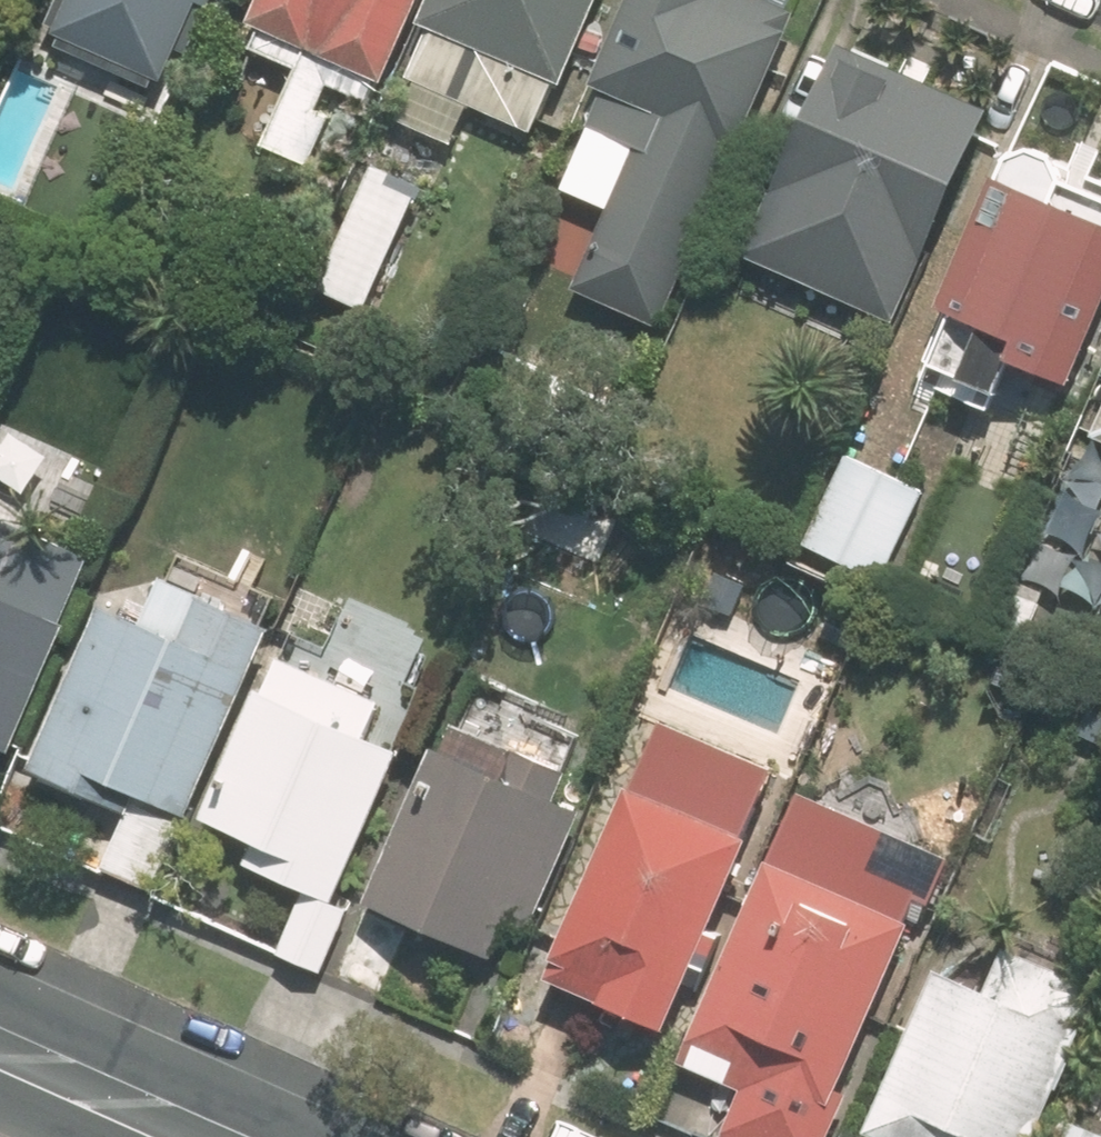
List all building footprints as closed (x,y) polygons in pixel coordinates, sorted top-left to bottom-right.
[(211,0),(66,0),(45,50),(156,97),(192,12),(204,17),(211,0)] [(234,57),(369,117),(419,0),(258,0),(234,57)] [(534,143),(593,0),(426,0),(410,39),(418,42),(400,85),(414,91),(397,133),(446,153),(463,114),(534,143)] [(652,330),(790,19),(747,0),(627,0),(583,100),(597,106),(584,136),(628,155),(567,292),(652,330)] [(976,117),(826,51),(735,260),(884,326),(976,117)] [(418,186),(366,165),(311,299),(362,321),(418,186)] [(925,323),(994,351),(989,366),(1063,397),(1100,305),(1100,237),(981,187),(925,323)] [(1100,393),(1080,443),(1100,451),(1100,393)] [(876,586),(918,500),(839,462),(797,548),(876,586)] [(0,526),(0,747),(82,563),(0,526)] [(181,823),(261,637),(143,585),(125,626),(91,611),(17,781),(87,811),(98,787),(181,823)] [(369,740),(382,710),(263,657),(188,826),(253,855),(244,875),(291,896),(265,956),(317,979),(347,912),(329,903),(395,752),(369,740)] [(424,751),(322,985),(372,1007),(404,935),(482,969),(500,927),(518,935),(570,816),(545,805),(558,776),(515,757),(529,725),(460,695),(433,755),(424,751)] [(737,849),(614,795),(532,982),(655,1036),(737,849)] [(787,797),(667,1068),(729,1095),(710,1136),(827,1136),(844,1099),(830,1093),(916,899),(868,878),(884,840),(787,797)] [(1089,989),(995,947),(973,997),(925,976),(854,1136),(1025,1136),(1089,989)] [(1065,1124),(1060,1136),(1099,1136),(1065,1124)]
